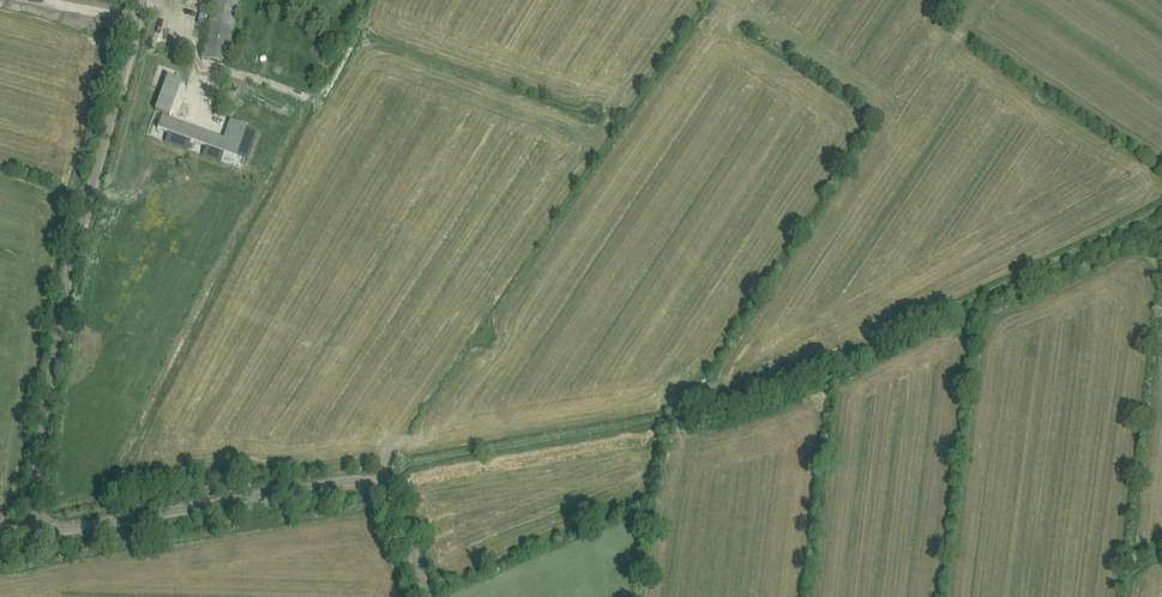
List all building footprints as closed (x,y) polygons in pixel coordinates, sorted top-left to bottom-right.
[(239,0),(200,0),(199,4),(210,6),(201,58),(227,63),(239,0)] [(261,4),(259,11),(267,12),(268,6),(261,4)] [(166,75),(152,109),(165,115),(179,81),(166,75)] [(159,114),(153,127),(166,132),(163,140),(181,148),(184,140),(203,148),(200,156),(213,161),(216,154),(228,159),(230,155),(239,159),(249,135),(240,131),(241,128),(236,125),(229,142),(222,139),(220,145),(219,147),(205,142),(208,135),(159,114)]
